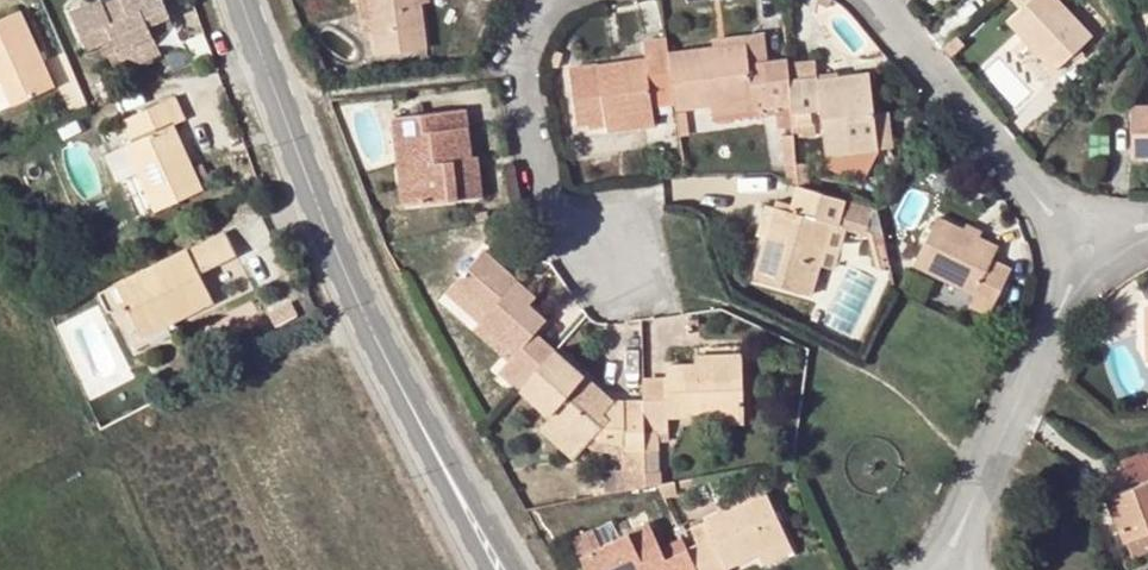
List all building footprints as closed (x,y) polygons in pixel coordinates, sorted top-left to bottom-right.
[(86,38),(109,40),(116,36),(119,40),(159,44),(151,24),(177,11),(171,0),(116,0),(108,4),(107,0),(96,0),(73,10),(86,38)] [(375,54),(426,48),(420,0),(368,0),(375,54)] [(1022,10),(1010,22),(1053,71),(1090,38),(1057,0),(1012,0),(1022,10)] [(31,26),(23,8),(0,17),(0,36),(31,26)] [(0,36),(0,78),(4,75),(20,104),(56,85),(31,26),(0,36)] [(714,41),(714,49),(745,46),(748,65),(766,63),(762,35),(714,41)] [(109,40),(86,38),(92,48),(109,40)] [(668,53),(665,39),(643,42),(645,63),(615,68),(614,63),(570,69),(578,127),(608,123),(607,119),(653,113),(652,107),(674,104),(668,53)] [(163,52),(159,44),(119,40),(131,65),(163,52)] [(787,62),(787,60),(766,63),(748,65),(745,46),(714,49),(668,53),(674,104),(675,111),(712,106),(759,101),(760,110),(791,106),(788,77),(787,62)] [(813,59),(787,62),(788,77),(815,75),(813,59)] [(842,85),(868,83),(867,73),(841,76),(842,85)] [(20,104),(4,75),(0,78),(0,98),(7,112),(20,104)] [(791,106),(793,129),(811,128),(809,111),(819,110),(824,147),(846,144),(847,153),(893,148),(889,114),(872,115),(868,83),(842,85),(841,76),(816,79),(815,75),(788,77),(791,106)] [(142,173),(160,212),(204,191),(174,125),(186,118),(176,97),(128,120),(137,142),(129,146),(142,173)] [(759,101),(712,106),(713,115),(760,110),(759,101)] [(1130,107),(1130,159),(1147,159),(1147,107),(1130,107)] [(393,119),(401,176),(419,174),(421,202),(459,199),(454,162),(471,160),(465,110),(393,119)] [(607,119),(608,123),(609,132),(655,126),(653,113),(607,119)] [(846,144),(824,147),(825,156),(847,153),(846,144)] [(142,173),(129,146),(108,156),(121,182),(142,173)] [(476,160),(471,160),(454,162),(459,199),(480,196),(476,160)] [(419,174),(401,176),(403,204),(421,202),(419,174)] [(837,227),(846,200),(798,184),(790,211),(776,206),(768,236),(756,276),(811,293),(820,267),(825,268),(837,227)] [(875,209),(846,200),(837,227),(868,236),(876,268),(888,265),(875,209)] [(768,236),(776,206),(767,204),(759,233),(768,236)] [(913,265),(940,277),(975,294),(972,301),(969,307),(989,315),(1010,270),(992,260),(998,248),(936,218),(913,265)] [(120,285),(140,323),(167,309),(172,321),(175,319),(216,299),(204,275),(239,259),(227,233),(120,285)] [(495,374),(517,395),(521,391),(552,355),(531,335),(543,322),(526,306),(509,290),(515,282),(483,251),(454,281),(485,312),(477,322),(511,356),(495,374)] [(975,294),(940,277),(936,284),(972,301),(975,294)] [(444,292),(477,322),(485,312),(454,281),(444,292)] [(509,290),(526,306),(533,298),(515,282),(509,290)] [(167,309),(140,323),(145,334),(172,321),(167,309)] [(179,328),(175,319),(172,321),(145,334),(150,343),(179,328)] [(610,402),(556,351),(552,355),(521,391),(552,419),(582,446),(594,437),(600,440),(623,441),(624,451),(645,450),(643,399),(621,401),(622,419),(610,420),(601,413),(610,402)] [(694,356),(695,364),(741,363),(739,353),(694,356)] [(666,378),(643,379),(643,399),(645,450),(658,449),(658,433),(669,432),(668,419),(719,416),(743,412),(741,363),(695,364),(665,366),(666,378)] [(621,401),(610,402),(601,413),(610,420),(622,419),(621,401)] [(742,425),(743,412),(719,416),(720,427),(742,425)] [(582,446),(552,419),(542,429),(574,457),(583,447),(594,437),(582,446)] [(1145,449),(1120,459),(1129,481),(1147,473),(1147,457),(1145,449)] [(1021,469),(1014,484),(1025,489),(1032,474),(1021,469)] [(624,487),(645,485),(645,471),(623,472),(624,487)] [(1129,481),(1132,488),(1147,481),(1147,473),(1129,481)] [(1147,533),(1147,481),(1132,488),(1108,498),(1126,541),(1147,533)] [(686,549),(696,569),(727,569),(726,568),(758,552),(785,539),(765,493),(690,529),(696,543),(686,549)] [(581,555),(589,569),(641,569),(643,569),(696,569),(686,549),(665,560),(647,523),(599,546),(581,555)] [(573,540),(581,555),(599,546),(592,531),(573,540)] [(1126,541),(1133,558),(1147,552),(1147,533),(1126,541)] [(785,539),(758,552),(764,565),(792,552),(785,539)]
